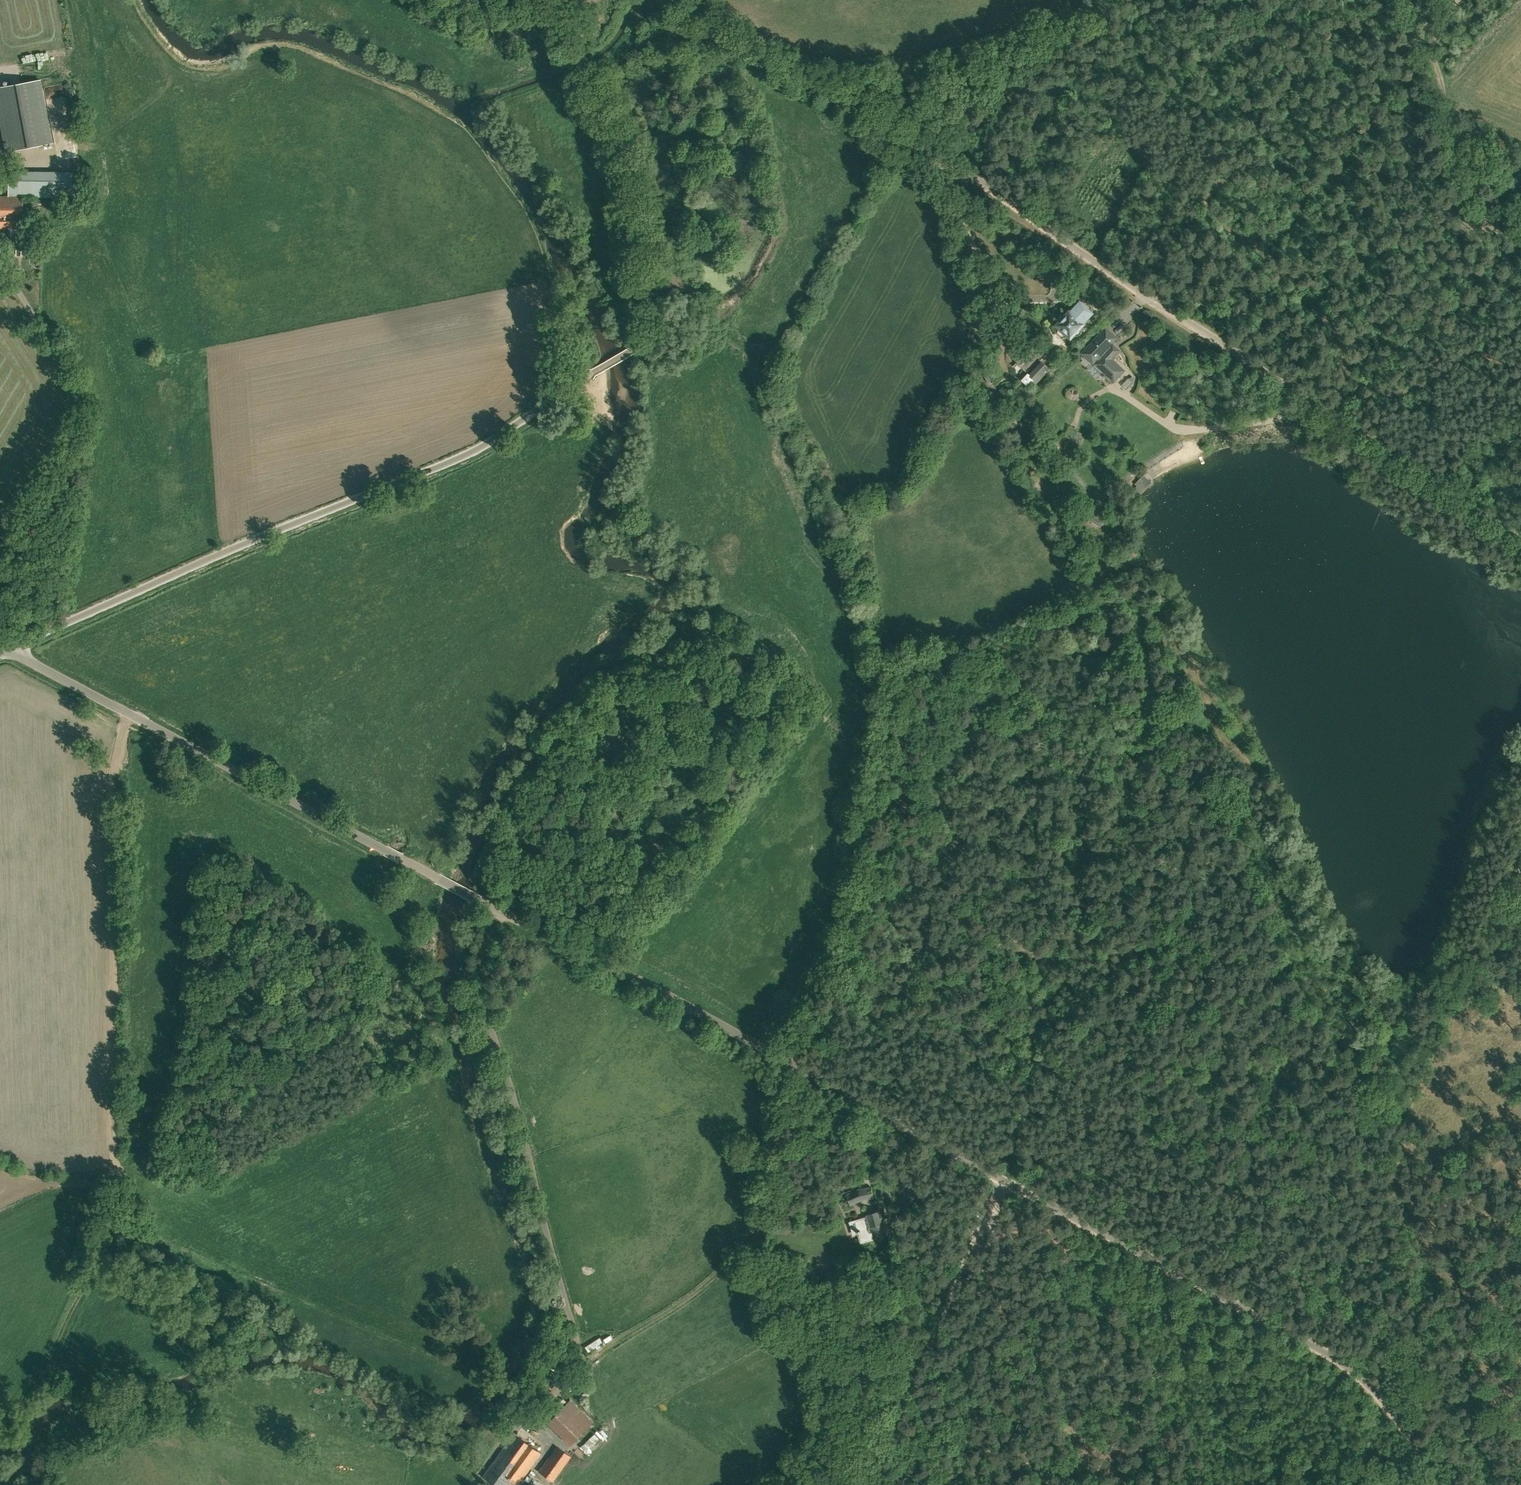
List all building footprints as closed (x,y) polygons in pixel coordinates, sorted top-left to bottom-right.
[(40,80),(0,87),(0,125),(5,151),(52,143),(40,80)] [(11,188),(11,197),(23,197),(23,188),(21,188),(21,181),(16,180),(17,173),(8,172),(8,188),(11,188)] [(23,197),(11,197),(8,197),(0,197),(0,229),(11,229),(22,229),(23,197)] [(22,236),(22,229),(11,229),(10,238),(9,238),(8,250),(17,250),(16,255),(34,256),(34,243),(30,243),(30,236),(22,236)] [(1091,321),(1076,304),(1059,321),(1074,337),(1091,321)] [(1097,363),(1121,337),(1109,326),(1085,352),(1097,363)] [(1033,376),(1042,384),(1056,368),(1047,360),(1033,376)] [(988,370),(984,371),(989,382),(993,380),(988,370)] [(1143,474),(1137,482),(1147,489),(1153,481),(1143,474)] [(846,1194),(851,1205),(862,1200),(857,1189),(846,1194)] [(880,1212),(875,1214),(875,1212),(866,1214),(867,1219),(856,1222),(858,1230),(857,1231),(857,1232),(859,1232),(862,1241),(871,1238),(871,1239),(872,1239),(870,1233),(873,1232),(878,1240),(890,1232),(886,1225),(884,1220),(883,1220),(880,1212)] [(586,1345),(589,1352),(604,1345),(601,1338),(586,1345)] [(569,1400),(546,1423),(569,1445),(592,1423),(569,1400)] [(588,1455),(603,1440),(596,1432),(581,1447),(588,1455)] [(513,1434),(482,1477),(494,1484),(517,1484),(540,1453),(513,1434)] [(538,1471),(552,1481),(570,1457),(556,1446),(538,1471)]
